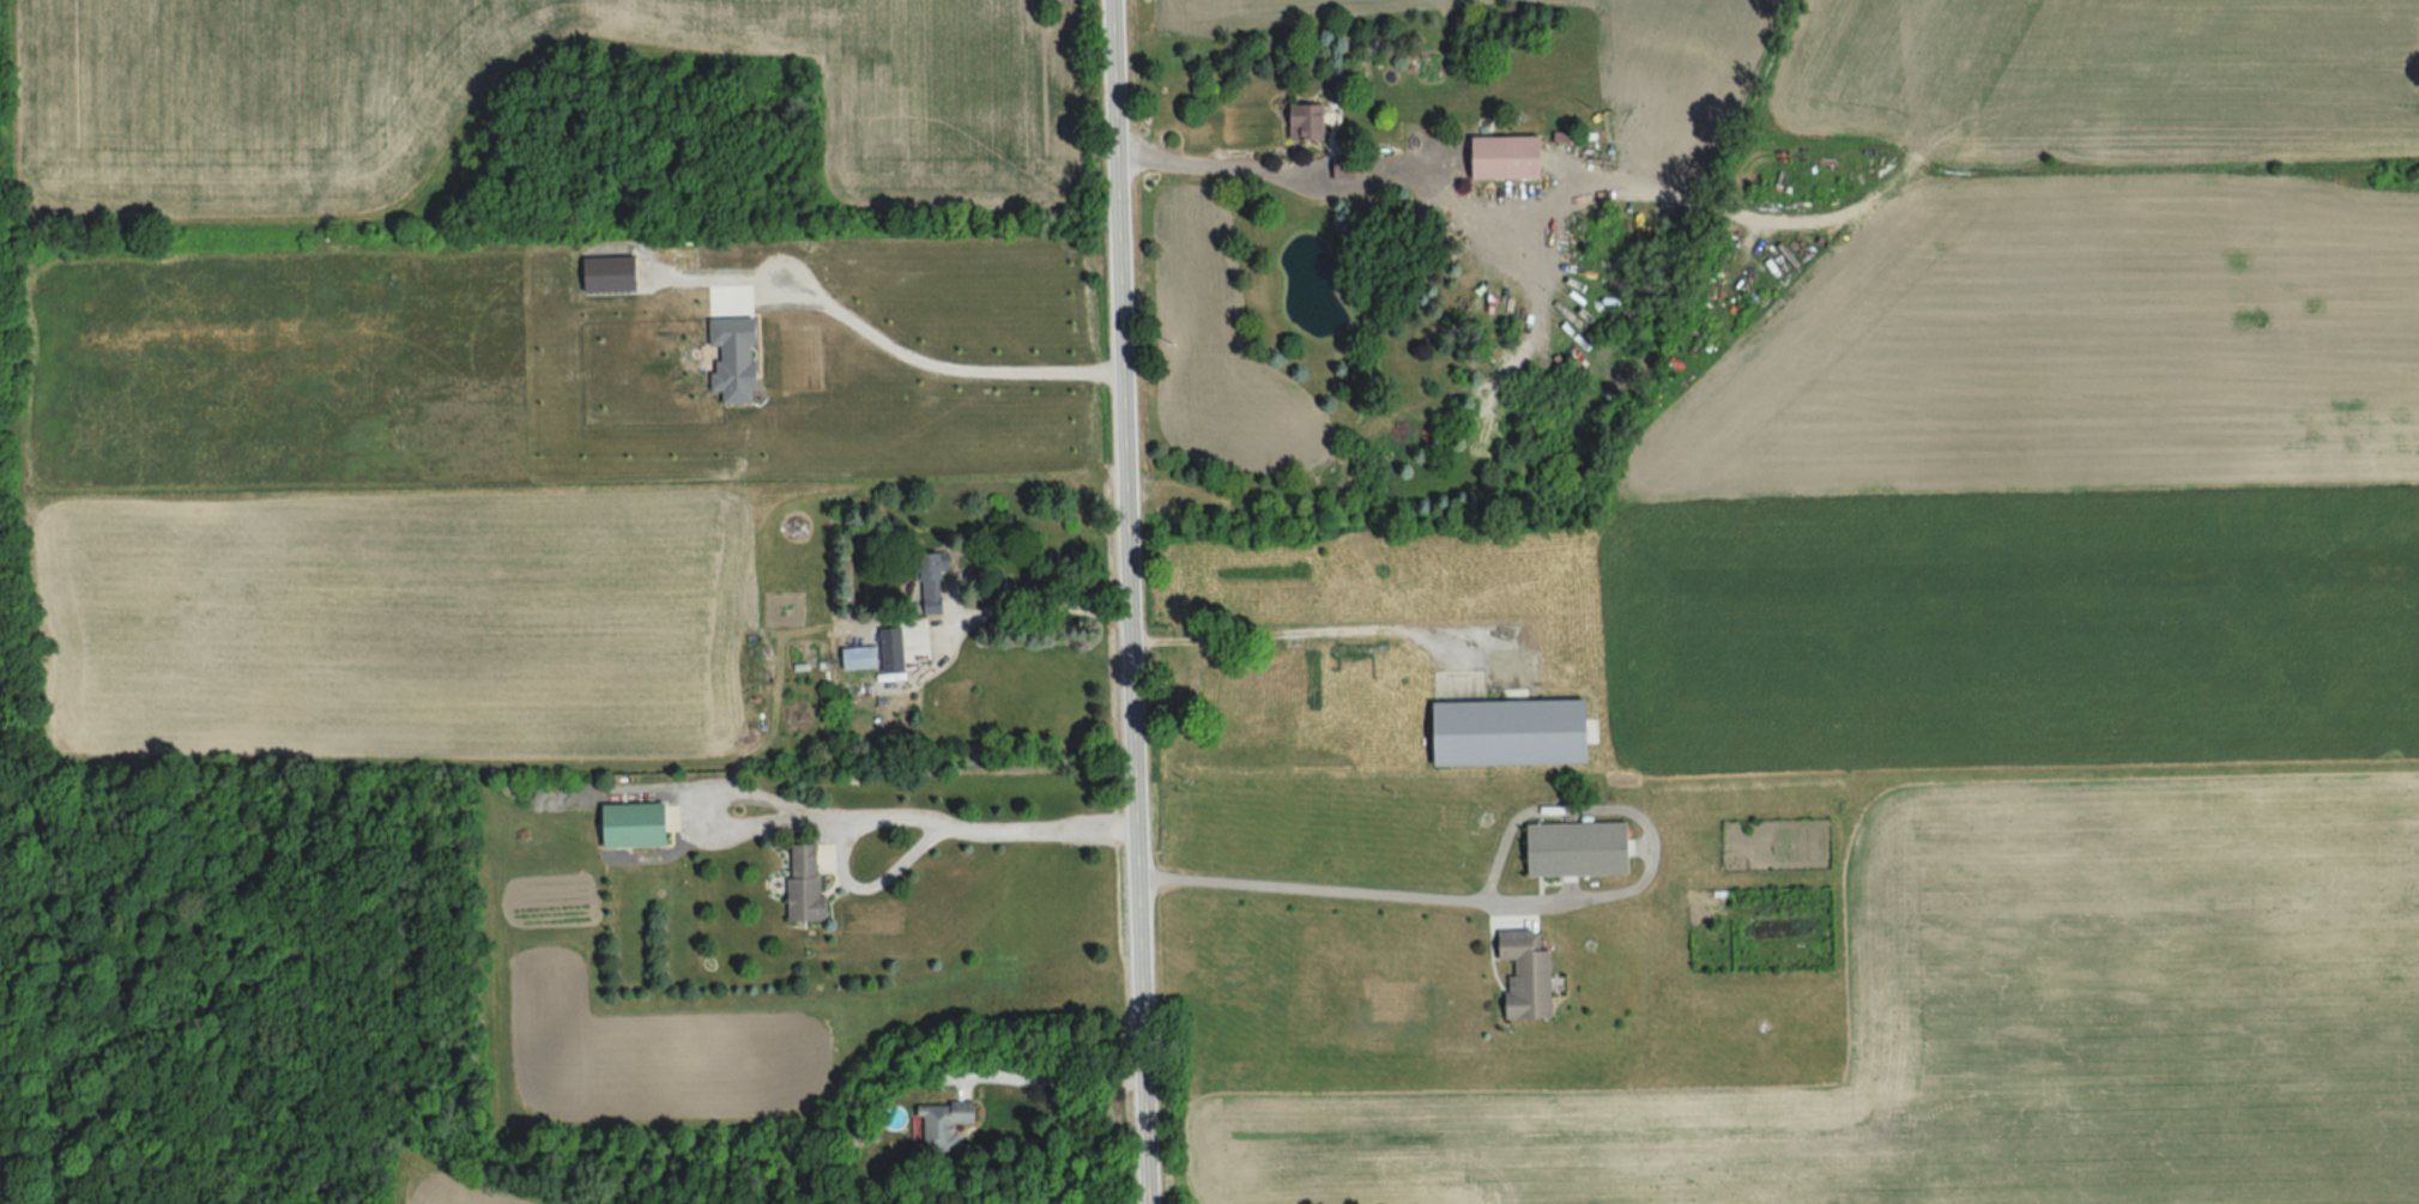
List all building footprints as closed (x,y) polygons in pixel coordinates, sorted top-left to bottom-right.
[(1552,135),(1479,136),(1480,180),(1553,178),(1552,135)] [(850,671),(886,670),(885,647),(848,649),(850,671)] [(1599,764),(1598,700),(1437,703),(1438,768),(1599,764)] [(677,847),(676,804),(606,805),(607,848),(677,847)] [(1529,826),(1530,876),(1604,875),(1604,863),(1619,862),(1619,847),(1631,847),(1630,824),(1529,826)] [(796,846),(797,892),(825,891),(824,845),(796,846)] [(1558,951),(1546,951),(1545,932),(1494,932),(1495,963),(1512,963),(1513,1020),(1559,1020),(1558,951)]
